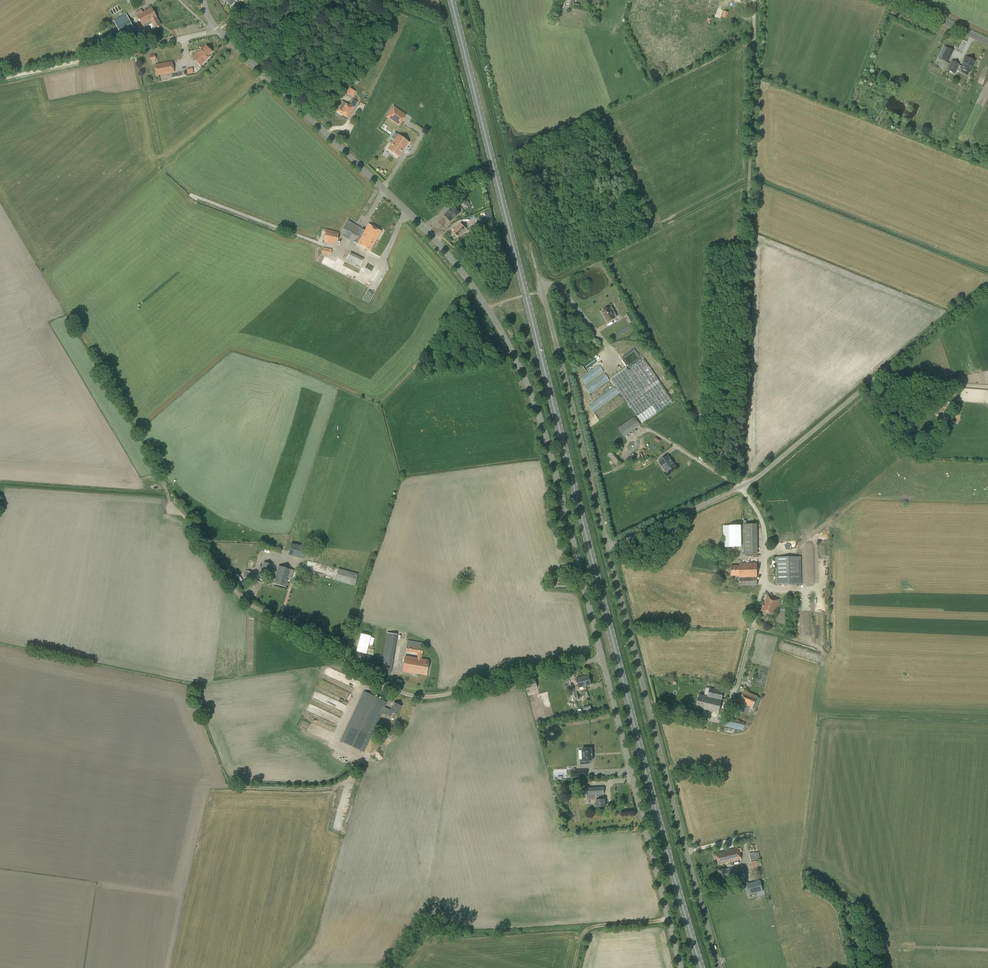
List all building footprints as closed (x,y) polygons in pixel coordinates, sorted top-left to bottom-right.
[(152,8),(138,16),(143,26),(144,28),(149,25),(151,30),(154,28),(155,29),(161,25),(152,8)] [(115,25),(109,28),(114,38),(120,34),(122,39),(135,32),(126,14),(113,21),(115,25)] [(337,30),(332,36),(337,40),(342,34),(337,30)] [(352,37),(348,33),(344,38),(348,42),(352,37)] [(213,52),(206,46),(202,49),(201,48),(192,58),(201,66),(210,57),(209,56),(213,52)] [(940,54),(938,58),(947,62),(949,59),(940,54)] [(970,73),(975,61),(966,57),(961,68),(970,73)] [(955,74),(959,64),(952,61),(947,70),(955,74)] [(157,75),(174,72),(172,62),(155,66),(157,75)] [(339,108),(337,112),(340,113),(340,114),(348,118),(354,108),(357,102),(352,99),(349,105),(342,102),(339,108)] [(399,126),(406,115),(393,106),(386,117),(399,126)] [(394,140),(388,149),(398,157),(403,151),(409,143),(398,135),(394,140)] [(460,213),(454,207),(445,215),(450,221),(460,213)] [(364,231),(360,229),(361,228),(348,220),(339,234),(352,242),(370,252),(381,258),(388,245),(377,239),(381,232),(368,224),(364,231)] [(482,230),(486,228),(483,221),(479,224),(472,227),(475,234),(482,230)] [(458,237),(466,229),(461,224),(453,232),(458,237)] [(337,245),(339,232),(326,229),(324,242),(337,245)] [(360,267),(363,259),(350,252),(346,260),(360,267)] [(611,311),(614,310),(612,306),(602,311),(608,322),(615,319),(614,318),(611,311)] [(630,313),(626,315),(629,323),(634,321),(630,313)] [(654,369),(660,378),(664,375),(646,351),(643,353),(654,369)] [(673,402),(644,360),(628,371),(626,368),(611,379),(642,424),(673,402)] [(581,377),(586,383),(598,374),(597,372),(602,368),(599,364),(595,366),(592,361),(587,365),(590,370),(581,377)] [(590,394),(610,380),(605,373),(585,386),(590,394)] [(593,412),(619,394),(615,387),(588,404),(593,412)] [(624,437),(632,431),(626,422),(618,428),(624,437)] [(617,467),(622,463),(612,451),(607,455),(617,467)] [(665,472),(675,465),(667,455),(658,462),(665,472)] [(756,524),(743,525),(744,555),(756,554),(756,524)] [(724,525),(725,550),(734,550),(734,548),(742,548),(742,525),(724,525)] [(776,585),(801,585),(801,557),(802,557),(801,525),(773,526),(774,557),(775,557),(776,585)] [(320,559),(322,551),(291,543),(288,555),(304,560),(305,555),(317,558),(320,559)] [(355,586),(358,574),(338,569),(308,560),(304,572),(335,581),(355,586)] [(269,574),(270,571),(272,564),(263,562),(261,572),(269,574)] [(757,586),(756,563),(739,564),(739,566),(731,566),(731,576),(739,576),(740,586),(757,586)] [(283,585),(282,586),(286,587),(286,586),(287,586),(288,583),(288,582),(287,582),(290,570),(278,566),(277,573),(280,574),(282,575),(280,581),(283,581),(282,585),(283,585)] [(244,577),(247,578),(249,579),(251,572),(245,570),(243,577),(244,577)] [(274,584),(282,586),(283,585),(282,585),(283,581),(280,581),(282,575),(280,574),(277,573),(274,584)] [(774,601),(771,599),(772,597),(768,596),(762,610),(772,615),(778,600),(775,598),(774,601)] [(391,674),(397,639),(398,635),(387,633),(380,672),(391,674)] [(421,659),(423,646),(423,643),(407,640),(405,652),(417,654),(417,658),(405,656),(402,671),(426,675),(428,660),(421,659)] [(579,688),(591,685),(589,676),(576,679),(579,688)] [(527,690),(538,688),(535,679),(525,682),(527,690)] [(575,687),(575,689),(570,690),(572,698),(573,698),(573,701),(578,700),(587,698),(587,699),(588,699),(588,697),(587,692),(585,693),(586,695),(578,697),(576,691),(579,691),(578,686),(575,687)] [(718,713),(723,692),(710,688),(708,697),(699,694),(696,708),(718,713)] [(756,709),(761,699),(757,697),(757,696),(744,691),(743,693),(739,700),(739,703),(736,709),(747,714),(750,708),(752,708),(756,709)] [(391,710),(384,707),(387,702),(364,692),(341,742),(353,747),(360,731),(371,736),(381,713),(390,717),(392,713),(397,715),(401,706),(394,703),(391,710)] [(728,720),(726,727),(744,731),(745,723),(728,720)] [(589,765),(589,761),(592,761),(591,749),(582,749),(583,759),(580,760),(580,765),(589,765)] [(587,800),(596,800),(597,807),(605,807),(605,799),(603,799),(603,795),(596,795),(596,787),(586,788),(587,800)] [(719,865),(724,864),(728,863),(741,860),(740,857),(739,850),(738,848),(715,853),(716,856),(718,863),(719,865)] [(752,873),(758,872),(756,861),(750,862),(752,873)] [(745,874),(743,865),(726,870),(725,868),(718,870),(721,881),(728,879),(728,878),(745,874)] [(760,880),(747,884),(750,895),(763,891),(760,880)]
